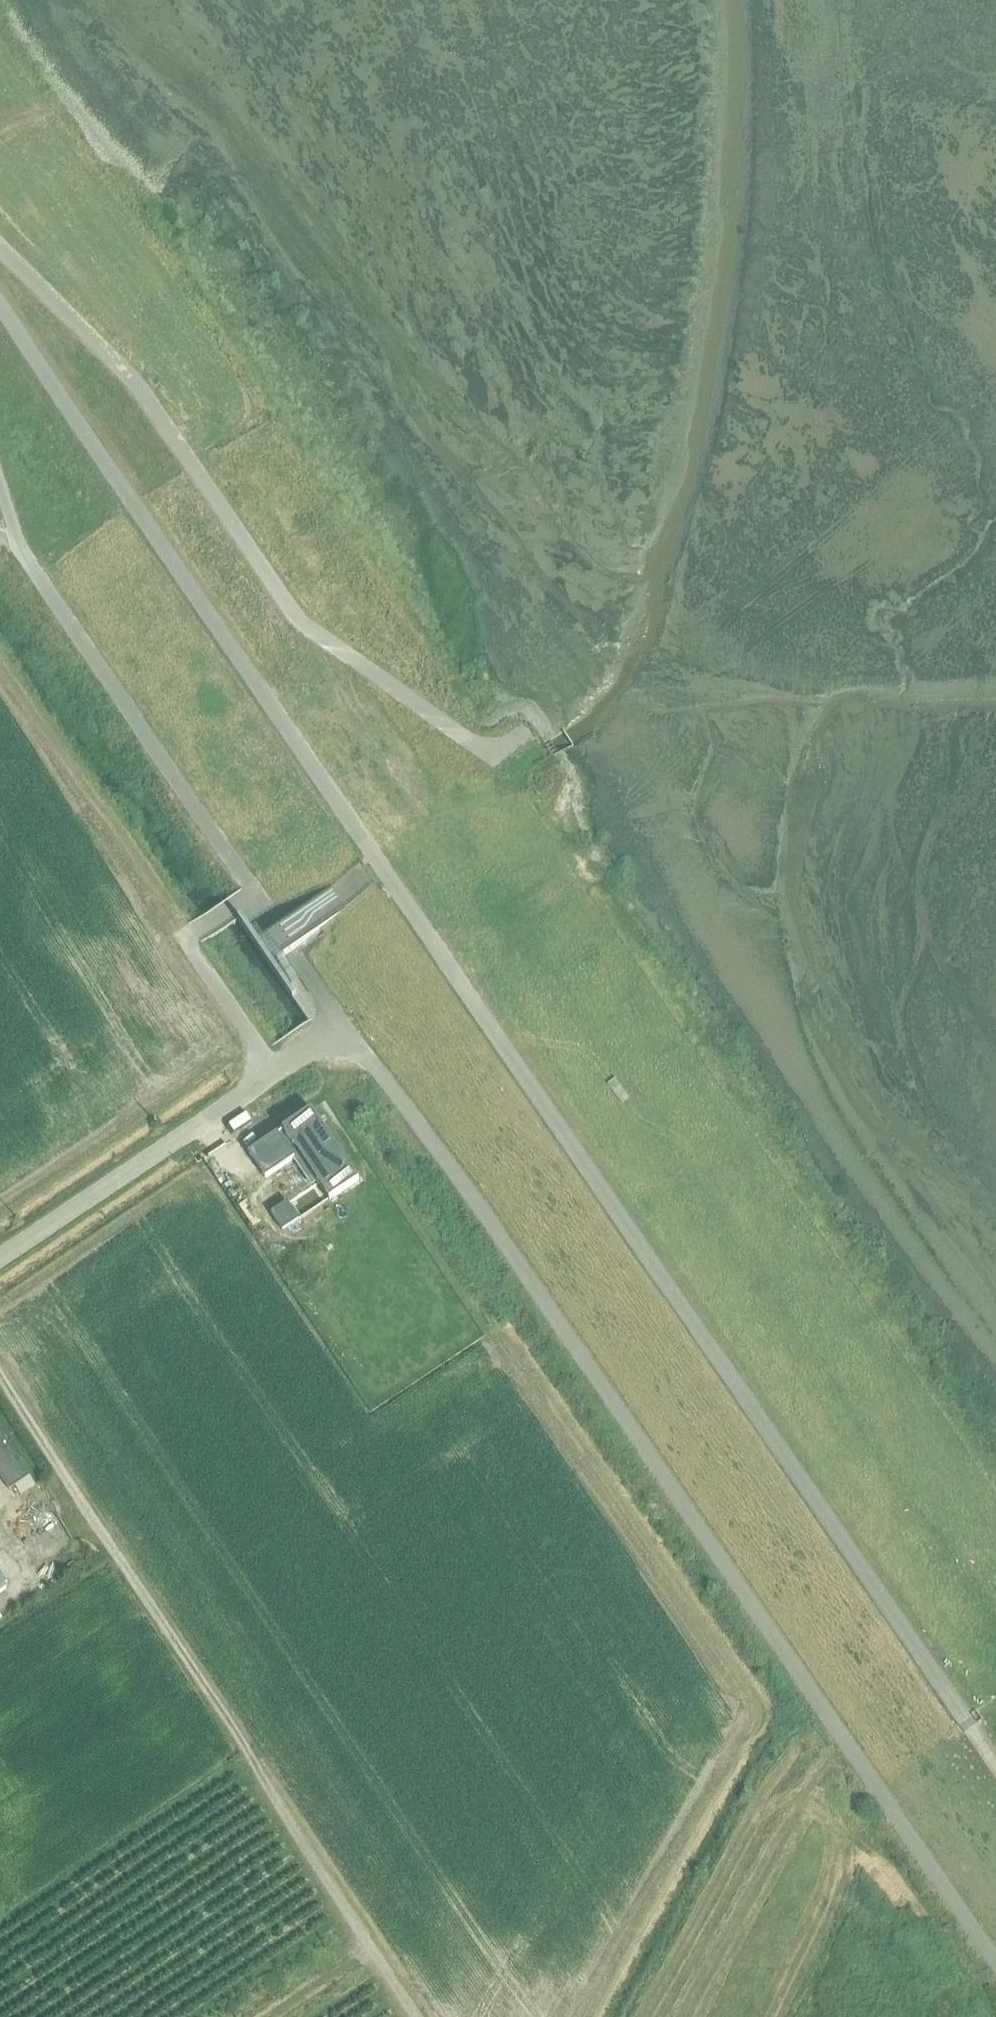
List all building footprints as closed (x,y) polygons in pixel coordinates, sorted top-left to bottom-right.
[(331,891),(257,943),(270,963),(345,912),(331,891)] [(312,1111),(249,1153),(266,1178),(294,1159),(312,1186),(318,1182),(330,1200),(359,1181),(312,1111)] [(275,1231),(292,1217),(278,1200),(261,1214),(275,1231)] [(10,1490),(15,1486),(21,1496),(36,1486),(30,1477),(0,1430),(0,1476),(10,1490)] [(8,1583),(0,1571),(0,1589),(8,1583)]
